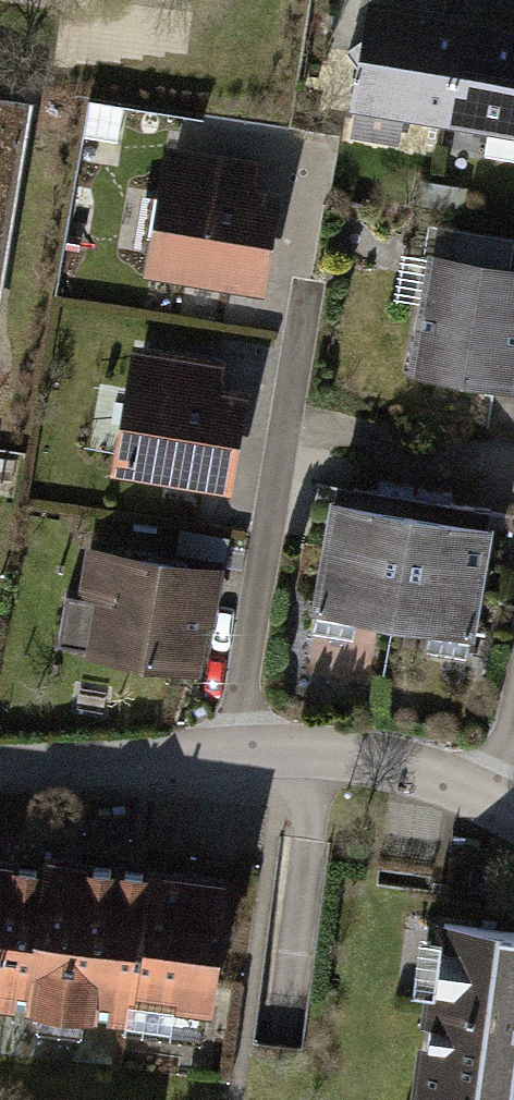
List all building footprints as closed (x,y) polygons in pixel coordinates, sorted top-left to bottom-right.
[(466,114),(483,18),(399,4),(382,99),(466,114)] [(466,114),(513,122),(513,24),(483,18),(466,114)] [(0,110),(0,191),(13,112),(0,110)] [(281,152),(153,132),(135,245),(263,265),(281,152)] [(414,229),(392,371),(513,391),(513,245),(414,229)] [(257,349),(123,329),(104,452),(239,472),(257,349)] [(406,626),(424,513),(355,501),(336,615),(406,626)] [(424,513),(406,626),(478,638),(497,524),(424,513)] [(228,552),(82,535),(69,642),(216,659),(228,552)] [(0,858),(0,1023),(219,1048),(238,884),(0,858)] [(416,1099),(513,1099),(513,920),(435,914),(416,1099)]
